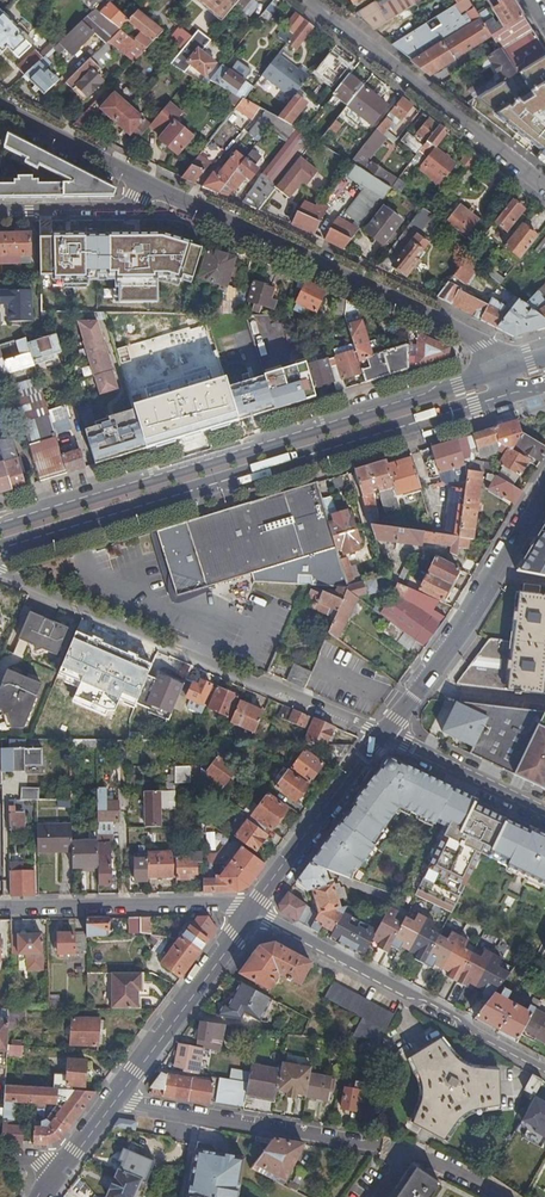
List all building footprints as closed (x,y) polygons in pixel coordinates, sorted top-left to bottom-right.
[(225,19),(237,5),(241,0),(203,0),(225,19)] [(237,5),(244,11),(253,0),(241,0),(237,5)] [(284,2),(281,0),(275,0),(268,9),(274,15),(284,2)] [(356,14),(375,29),(421,0),(378,0),(356,14)] [(450,7),(456,17),(474,5),(470,0),(460,0),(458,2),(450,7)] [(523,14),(514,0),(499,0),(500,2),(494,6),(506,25),(523,14)] [(121,29),(121,30),(128,23),(130,22),(110,2),(100,12),(109,19),(121,29)] [(393,43),(430,73),(474,45),(482,40),(491,53),(500,47),(491,34),(477,11),(474,5),(456,17),(450,7),(393,43)] [(477,11),(491,34),(499,29),(485,6),(477,11)] [(3,11),(0,8),(0,49),(3,52),(8,47),(19,58),(32,45),(21,35),(23,32),(3,11)] [(109,19),(100,12),(96,9),(94,11),(89,15),(101,26),(109,19)] [(268,9),(263,15),(269,20),(274,15),(268,9)] [(137,43),(146,49),(163,31),(139,12),(130,22),(128,23),(131,25),(144,36),(137,43)] [(288,42),(306,20),(296,12),(279,34),(288,42)] [(527,64),(544,53),(544,49),(523,14),(506,25),(499,29),(491,34),(500,47),(515,71),(527,64)] [(110,40),(121,29),(109,19),(101,26),(89,15),(62,41),(68,48),(74,54),(96,32),(107,42),(110,40)] [(297,49),(315,27),(306,20),(288,42),(297,49)] [(144,36),(131,25),(128,29),(137,36),(134,40),(137,43),(144,36)] [(193,38),(180,26),(169,39),(182,50),(190,41),(193,38)] [(134,61),(146,49),(137,43),(134,40),(121,30),(121,29),(110,40),(134,61)] [(193,38),(190,41),(203,51),(212,40),(209,38),(199,31),(193,38)] [(482,40),(474,45),(483,58),(489,54),(491,53),(482,40)] [(62,41),(56,47),(63,53),(68,48),(62,41)] [(207,86),(212,80),(214,77),(209,74),(218,63),(203,51),(190,41),(182,50),(170,64),(180,70),(189,60),(205,71),(198,81),(207,86)] [(107,42),(91,58),(96,63),(112,47),(107,42)] [(55,48),(56,48),(52,44),(40,55),(36,52),(18,69),(25,77),(29,73),(47,56),(55,48)] [(504,78),(515,71),(500,47),(491,53),(489,54),(504,78)] [(49,58),(57,51),(55,48),(47,56),(49,58)] [(327,52),(312,72),(331,87),(344,70),(338,65),(340,62),(327,52)] [(544,74),(544,53),(527,64),(537,79),(544,74)] [(262,75),(293,99),(296,94),(300,89),(312,72),(302,64),(297,70),(291,64),(292,64),(279,54),(262,75)] [(483,58),(479,60),(485,69),(491,66),(495,73),(493,75),(494,76),(495,76),(499,81),(504,78),(489,54),(483,58)] [(49,58),(47,56),(29,73),(32,76),(29,79),(43,93),(59,77),(56,74),(55,74),(48,67),(53,62),(49,58)] [(91,58),(67,82),(73,88),(77,84),(90,97),(106,81),(99,74),(103,70),(96,63),(91,58)] [(238,94),(244,98),(253,86),(225,64),(214,77),(212,80),(233,92),(238,94)] [(332,95),(347,106),(363,85),(364,84),(348,72),(332,95)] [(469,88),(474,96),(487,88),(499,81),(495,76),(494,76),(487,81),(484,78),(469,88)] [(536,92),(542,88),(537,79),(530,83),(536,92)] [(86,101),(90,97),(77,84),(73,88),(86,101)] [(363,85),(347,106),(353,112),(349,117),(355,122),(360,117),(373,127),(389,106),(363,85)] [(474,96),(466,101),(481,113),(502,100),(500,97),(495,100),(487,88),(474,96)] [(101,107),(116,121),(131,104),(116,90),(101,107)] [(238,94),(233,92),(227,100),(237,107),(238,106),(244,98),(238,94)] [(279,117),(287,122),(291,124),(306,102),(296,94),(293,99),(279,117)] [(403,121),(415,106),(404,97),(378,130),(390,138),(393,134),(388,130),(398,118),(403,121)] [(255,119),(261,107),(244,98),(238,106),(243,109),(242,112),(255,119)] [(505,102),(503,99),(502,100),(481,113),(496,125),(511,116),(501,105),(505,102)] [(169,102),(152,123),(150,126),(162,136),(160,138),(180,154),(194,135),(176,121),(182,113),(169,102)] [(131,104),(116,121),(138,140),(150,126),(152,123),(131,104)] [(96,115),(89,108),(75,124),(82,127),(85,129),(96,115)] [(270,128),(279,117),(267,111),(250,133),(260,141),(270,128)] [(508,134),(516,141),(544,123),(544,111),(508,134)] [(234,114),(230,120),(234,123),(238,118),(234,114)] [(283,148),(242,202),(259,209),(277,185),(301,155),(315,138),(304,132),(291,124),(287,122),(279,117),(270,128),(288,142),(283,148)] [(441,126),(431,118),(417,136),(420,138),(418,140),(410,134),(404,141),(420,153),(441,126)] [(340,126),(335,122),(330,129),(335,133),(340,126)] [(516,141),(536,156),(544,163),(544,123),(516,141)] [(438,148),(450,133),(441,126),(420,153),(415,159),(411,164),(416,167),(418,165),(423,168),(438,148)] [(384,136),(377,131),(363,149),(368,153),(369,154),(384,136)] [(7,134),(4,147),(20,155),(18,159),(37,169),(40,165),(71,182),(71,183),(71,184),(39,184),(39,180),(33,180),(33,177),(19,177),(19,180),(15,181),(15,184),(0,184),(0,197),(9,197),(113,196),(115,190),(105,185),(7,134)] [(390,138),(395,143),(399,138),(393,134),(390,138)] [(420,153),(404,141),(400,146),(415,159),(420,153)] [(423,168),(421,171),(427,176),(429,173),(442,183),(458,164),(438,148),(423,168)] [(363,149),(358,156),(363,160),(368,153),(363,149)] [(246,158),(226,183),(232,188),(236,190),(247,177),(251,180),(260,168),(255,165),(261,157),(253,150),(246,158)] [(472,167),(480,157),(471,150),(462,159),(472,167)] [(219,193),(226,183),(246,158),(237,151),(218,175),(214,172),(203,186),(219,193)] [(319,170),(301,155),(277,185),(290,195),(304,179),(308,183),(319,170)] [(198,156),(182,176),(196,182),(209,165),(198,156)] [(371,174),(393,188),(398,181),(389,176),(391,173),(372,161),(370,164),(363,160),(358,156),(353,161),(353,162),(354,163),(371,174)] [(478,176),(488,163),(480,157),(472,167),(470,170),(477,176),(478,176)] [(477,176),(470,170),(460,183),(467,189),(477,176)] [(373,192),(384,199),(393,188),(371,174),(363,185),(366,187),(373,192)] [(393,188),(403,195),(409,187),(399,180),(398,181),(393,188)] [(226,196),(232,188),(226,183),(219,193),(226,196)] [(373,192),(366,187),(346,214),(356,221),(353,224),(362,228),(364,225),(371,216),(384,199),(373,192)] [(315,234),(328,207),(323,204),(317,200),(317,201),(314,205),(310,202),(306,201),(294,224),(315,234)] [(513,201),(496,223),(507,233),(525,210),(513,201)] [(446,224),(460,205),(458,204),(444,222),(446,224)] [(460,205),(446,224),(467,237),(479,220),(460,205)] [(385,245),(403,223),(386,209),(368,231),(385,245)] [(420,236),(436,216),(434,216),(424,209),(403,235),(413,242),(419,235),(420,236)] [(345,249),(362,228),(353,224),(339,217),(333,223),(324,239),(345,249)] [(505,246),(522,259),(539,238),(522,225),(505,246)] [(31,262),(31,233),(6,233),(5,235),(0,235),(0,263),(31,262)] [(413,242),(403,235),(378,266),(390,272),(395,266),(408,276),(426,253),(424,250),(429,243),(420,236),(419,235),(413,242)] [(479,244),(478,245),(486,251),(493,242),(485,236),(479,244)] [(478,245),(466,260),(474,266),(486,251),(478,245)] [(522,259),(505,246),(499,254),(516,267),(522,259)] [(236,257),(209,248),(200,277),(218,283),(217,288),(223,290),(226,288),(236,257)] [(474,266),(466,260),(453,277),(463,285),(477,268),(474,266)] [(506,280),(489,267),(484,274),(501,286),(506,280)] [(275,308),(277,299),(272,298),(275,287),(255,281),(249,300),(256,302),(254,309),(262,311),(264,305),(275,308)] [(316,312),(327,290),(307,281),(294,308),(303,313),(306,307),(316,312)] [(449,283),(438,297),(515,338),(544,329),(544,319),(524,303),(515,296),(510,304),(514,307),(509,314),(489,304),(484,311),(459,291),(460,288),(449,283)] [(272,298),(277,299),(278,300),(281,289),(275,287),(272,298)] [(32,289),(0,289),(1,303),(9,303),(10,321),(33,320),(32,289)] [(524,303),(544,319),(544,303),(539,290),(524,303)] [(345,316),(347,300),(337,295),(335,314),(345,316)] [(368,342),(357,304),(347,300),(345,316),(349,329),(354,343),(356,351),(359,360),(372,355),(370,350),(368,342)] [(213,313),(242,313),(245,301),(215,301),(213,313)] [(99,320),(79,319),(85,340),(84,340),(95,375),(101,393),(119,388),(114,370),(111,361),(103,334),(103,335),(99,320)] [(407,345),(409,369),(448,357),(449,348),(407,328),(407,345)] [(53,354),(62,351),(55,329),(46,331),(47,337),(29,343),(35,364),(54,358),(53,354)] [(28,367),(35,364),(29,343),(27,337),(17,340),(21,355),(5,360),(7,369),(8,373),(18,370),(20,378),(30,375),(28,367)] [(375,340),(368,342),(370,350),(377,347),(375,340)] [(334,349),(336,357),(356,351),(354,343),(334,349)] [(366,382),(409,369),(407,345),(372,355),(359,360),(363,373),(366,382)] [(343,378),(363,373),(359,360),(356,351),(336,357),(343,378)] [(308,365),(327,359),(325,352),(306,358),(307,363),(308,365)] [(336,390),(346,388),(343,378),(336,357),(327,359),(308,365),(313,383),(315,387),(334,381),(336,390)] [(307,363),(265,376),(275,409),(317,396),(315,387),(313,383),(308,365),(307,363)] [(239,420),(275,409),(265,376),(252,380),(249,372),(243,374),(245,382),(228,386),(239,420)] [(40,480),(68,472),(63,456),(56,433),(53,423),(39,377),(12,385),(40,480)] [(226,377),(134,404),(135,409),(147,448),(239,420),(228,386),(226,377)] [(95,464),(147,448),(135,409),(95,420),(97,426),(85,429),(95,464)] [(53,423),(56,433),(72,428),(69,418),(53,423)] [(541,461),(544,454),(544,446),(523,432),(519,420),(496,427),(500,446),(501,443),(517,453),(518,450),(514,448),(516,445),(541,461)] [(498,451),(499,450),(500,446),(496,427),(467,436),(470,448),(478,445),(480,451),(481,456),(498,451)] [(467,486),(469,470),(470,460),(471,454),(470,448),(467,436),(432,447),(434,455),(429,456),(427,460),(427,462),(425,463),(426,468),(429,467),(430,470),(433,471),(438,470),(439,472),(450,469),(456,475),(453,480),(455,485),(467,486)] [(25,485),(11,437),(0,440),(0,447),(2,453),(4,461),(12,489),(25,485)] [(497,476),(512,485),(529,460),(517,453),(501,443),(500,446),(499,450),(505,454),(500,462),(505,466),(497,476)] [(470,448),(471,454),(480,451),(478,445),(470,448)] [(68,472),(85,467),(80,451),(63,456),(68,472)] [(396,494),(421,487),(412,457),(387,464),(396,494)] [(355,470),(366,511),(377,507),(373,496),(380,494),(385,511),(400,507),(396,494),(387,464),(386,460),(355,470)] [(483,472),(487,473),(489,473),(493,463),(470,460),(469,470),(483,472)] [(12,489),(4,461),(0,463),(0,492),(12,489)] [(470,538),(474,538),(477,511),(480,511),(481,503),(478,503),(483,472),(469,470),(467,486),(466,490),(460,536),(470,538)] [(489,488),(516,503),(523,492),(512,485),(497,476),(493,473),(489,473),(487,473),(486,479),(494,482),(489,488)] [(177,595),(181,594),(208,586),(251,572),(254,581),(306,585),(338,587),(348,587),(333,536),(322,497),(317,481),(173,525),(157,529),(177,595)] [(439,534),(460,536),(466,490),(455,488),(446,487),(445,496),(448,497),(447,507),(443,507),(439,534)] [(333,536),(356,529),(352,516),(349,517),(347,510),(337,513),(331,495),(322,497),(333,536)] [(370,525),(375,538),(420,545),(421,541),(450,545),(450,552),(457,555),(458,547),(469,548),(470,538),(460,536),(439,534),(434,533),(406,529),(370,525)] [(544,575),(544,527),(519,571),(544,575)] [(348,587),(356,584),(348,557),(346,558),(345,553),(359,549),(357,541),(359,541),(356,529),(333,536),(348,587)] [(428,573),(450,584),(459,568),(436,557),(428,573)] [(398,582),(401,584),(404,578),(385,570),(382,575),(398,582)] [(442,600),(450,584),(428,573),(420,588),(442,600)] [(348,590),(356,595),(378,591),(375,578),(356,584),(348,587),(348,590)] [(416,641),(425,647),(442,624),(429,616),(439,600),(401,584),(398,582),(392,597),(379,613),(392,622),(416,641)] [(476,665),(464,684),(544,693),(544,684),(544,594),(542,593),(542,585),(525,583),(525,591),(522,591),(518,611),(516,611),(514,620),(517,621),(514,642),(491,639),(481,655),(505,659),(504,668),(476,665)] [(338,610),(348,590),(348,587),(338,587),(336,593),(331,590),(329,593),(322,590),(321,593),(311,589),(304,603),(327,613),(331,607),(338,610)] [(329,631),(338,638),(358,597),(356,595),(348,590),(338,610),(336,617),(329,631)] [(327,613),(336,617),(338,610),(331,607),(327,613)] [(40,648),(51,620),(30,611),(18,638),(33,644),(35,650),(40,648)] [(67,627),(51,620),(40,648),(41,647),(56,654),(67,627)] [(410,649),(416,641),(392,622),(385,630),(410,649)] [(105,654),(115,631),(103,626),(97,638),(77,629),(64,659),(72,662),(76,654),(94,663),(93,666),(99,669),(102,662),(105,654)] [(153,660),(123,647),(105,688),(137,702),(148,674),(153,660)] [(481,655),(476,665),(504,668),(505,659),(481,655)] [(288,681),(304,688),(311,672),(295,664),(288,681)] [(27,678),(7,669),(0,686),(0,706),(1,706),(3,713),(7,713),(9,721),(27,678)] [(157,678),(148,674),(137,702),(170,717),(180,693),(184,683),(160,672),(157,678)] [(41,684),(27,678),(9,721),(11,727),(23,727),(41,684)] [(184,683),(180,693),(190,697),(187,705),(201,711),(204,702),(208,704),(215,687),(211,686),(212,684),(201,679),(199,685),(186,679),(184,683)] [(208,704),(207,706),(230,716),(239,695),(216,686),(215,687),(208,704)] [(240,700),(231,721),(255,731),(263,711),(240,700)] [(459,702),(445,731),(476,746),(473,753),(517,774),(544,716),(544,711),(459,702)] [(305,726),(310,715),(284,704),(279,716),(305,727),(305,726)] [(311,728),(315,718),(310,715),(305,726),(308,727),(311,728)] [(517,774),(544,788),(544,716),(517,774)] [(326,744),(335,726),(315,718),(311,728),(308,727),(307,730),(309,731),(304,743),(326,744)] [(47,733),(48,727),(37,724),(33,733),(47,733)] [(70,740),(70,748),(83,748),(83,747),(97,746),(96,740),(70,740)] [(251,742),(264,752),(270,743),(251,742)] [(321,756),(336,767),(353,744),(330,744),(321,756)] [(2,750),(2,753),(2,771),(25,771),(25,769),(41,768),(41,752),(2,750)] [(323,763),(305,750),(301,756),(298,754),(295,758),(298,760),(292,767),(310,781),(323,763)] [(219,792),(237,768),(219,755),(206,772),(201,768),(201,778),(202,779),(219,792)] [(383,766),(310,863),(328,870),(341,875),(353,879),(356,873),(377,844),(374,842),(402,805),(438,823),(456,787),(413,766),(403,762),(402,763),(400,762),(399,761),(396,759),(392,758),(388,760),(386,762),(386,766),(385,767),(383,766)] [(175,774),(175,781),(191,781),(191,765),(175,765),(175,774)] [(296,800),(307,783),(284,766),(277,776),(282,779),(277,787),(296,800)] [(167,774),(168,790),(175,790),(175,781),(175,774),(170,774),(167,774)] [(456,787),(438,823),(404,889),(454,914),(483,852),(544,881),(544,828),(456,787)] [(112,820),(119,820),(118,801),(107,801),(106,788),(97,788),(98,831),(98,833),(112,833),(112,820)] [(21,789),(21,798),(35,799),(35,789),(21,789)] [(145,791),(146,826),(148,827),(160,826),(160,805),(176,805),(175,790),(168,790),(145,791)] [(267,825),(272,829),(287,807),(268,793),(259,806),(251,800),(244,809),(246,811),(252,815),(253,815),(267,825)] [(9,812),(10,829),(24,829),(23,811),(15,811),(15,805),(8,805),(9,812)] [(246,811),(244,809),(237,805),(233,811),(242,817),(246,811)] [(263,832),(267,825),(253,815),(252,815),(246,811),(242,817),(247,821),(236,835),(256,850),(267,835),(263,832)] [(37,829),(38,851),(63,850),(63,847),(72,847),(72,840),(71,823),(37,824),(37,829)] [(88,840),(98,840),(98,833),(98,831),(88,831),(88,840)] [(98,866),(98,884),(111,884),(110,843),(113,843),(113,833),(112,833),(98,833),(98,840),(98,866)] [(72,847),(73,866),(98,866),(98,840),(88,840),(72,840),(72,847)] [(203,879),(204,891),(237,891),(249,885),(265,863),(242,847),(233,860),(230,858),(226,864),(228,866),(221,876),(220,875),(216,875),(216,879),(203,879)] [(148,852),(148,853),(148,876),(177,875),(177,856),(176,851),(148,852)] [(177,875),(177,878),(189,878),(189,874),(197,873),(197,862),(203,862),(203,854),(203,852),(188,853),(188,856),(177,856),(177,875)] [(135,880),(148,880),(148,876),(148,853),(135,853),(135,880)] [(203,854),(203,862),(203,864),(216,863),(216,854),(203,854)] [(9,862),(10,895),(35,894),(35,870),(23,870),(22,862),(9,862)] [(314,888),(319,912),(342,906),(337,888),(340,887),(339,883),(336,884),(335,879),(331,880),(328,870),(310,863),(298,880),(310,889),(314,888)] [(395,895),(353,879),(341,875),(340,878),(348,884),(391,901),(395,895)] [(281,903),(282,911),(292,916),(294,913),(300,916),(298,920),(319,931),(323,925),(334,931),(332,935),(340,939),(339,941),(357,951),(358,948),(366,953),(374,938),(381,943),(379,946),(383,949),(399,920),(391,916),(395,908),(386,904),(373,927),(345,911),(349,905),(342,906),(319,912),(290,891),(281,903)] [(426,963),(444,930),(436,926),(441,918),(423,909),(419,917),(413,913),(411,918),(402,913),(399,920),(383,949),(388,951),(392,945),(400,949),(403,945),(419,954),(416,958),(426,963)] [(148,933),(148,916),(140,917),(140,932),(148,933)] [(108,929),(108,917),(86,917),(86,933),(86,935),(105,934),(105,929),(108,929)] [(140,932),(140,917),(128,917),(129,933),(140,932)] [(199,952),(214,931),(203,923),(198,931),(190,926),(181,939),(199,952)] [(462,983),(483,951),(470,944),(474,936),(457,927),(452,935),(444,930),(426,963),(434,967),(436,964),(452,972),(450,976),(462,983)] [(86,935),(86,933),(74,933),(74,932),(58,932),(58,942),(58,949),(58,953),(59,953),(59,956),(63,956),(63,953),(87,952),(86,935)] [(42,933),(12,934),(12,954),(27,954),(28,969),(43,968),(42,933)] [(170,937),(153,934),(149,942),(154,946),(152,949),(161,952),(170,937)] [(180,977),(199,952),(181,939),(179,938),(162,963),(180,977)] [(242,972),(270,988),(278,974),(283,972),(290,976),(289,978),(292,979),(293,978),(301,983),(313,962),(277,942),(261,946),(242,972)] [(492,999),(497,992),(515,969),(503,962),(507,954),(490,945),(486,953),(483,951),(462,983),(468,986),(470,982),(486,990),(484,994),(492,999)] [(141,990),(141,972),(111,971),(111,1008),(135,1008),(135,990),(141,990)] [(382,1040),(396,1013),(335,981),(327,997),(364,1017),(355,1035),(382,1040)] [(274,998),(243,982),(231,1005),(227,1004),(222,1013),(244,1016),(247,1010),(263,1019),(274,998)] [(478,1016),(520,1039),(523,1034),(537,1010),(538,1007),(531,1004),(528,1010),(517,1004),(518,1003),(515,1001),(519,994),(506,988),(502,995),(497,992),(492,999),(478,1016)] [(59,1000),(50,999),(50,1007),(66,1008),(66,1004),(59,1004),(59,1000)] [(10,1008),(0,1008),(0,1050),(7,1050),(8,1044),(8,1029),(10,1008)] [(24,1008),(14,1008),(10,1008),(8,1029),(17,1030),(18,1020),(24,1020),(24,1008)] [(523,1034),(534,1040),(537,1035),(544,1040),(544,1014),(537,1010),(523,1034)] [(73,1017),(71,1044),(98,1044),(100,1018),(73,1017)] [(227,1023),(202,1020),(197,1045),(206,1047),(222,1049),(227,1023)] [(441,1038),(410,1057),(417,1069),(420,1079),(422,1089),(421,1101),(413,1123),(445,1140),(460,1120),(468,1114),(477,1110),(502,1107),(501,1072),(481,1070),(472,1068),(464,1064),(456,1058),(441,1038)] [(197,1045),(180,1042),(175,1065),(182,1067),(186,1067),(185,1070),(200,1073),(206,1047),(197,1045)] [(365,1050),(367,1044),(354,1042),(353,1048),(365,1050)] [(22,1045),(8,1044),(7,1050),(7,1054),(21,1055),(22,1045)] [(54,1088),(84,1090),(86,1059),(68,1058),(67,1073),(55,1073),(54,1088)] [(283,1060),(282,1070),(278,1090),(307,1095),(311,1074),(313,1065),(283,1060)] [(278,1090),(282,1070),(252,1065),(251,1072),(249,1082),(248,1092),(277,1097),(278,1090)] [(249,1082),(251,1072),(233,1069),(232,1079),(249,1082)] [(152,1090),(152,1092),(215,1103),(215,1100),(213,1099),(216,1081),(172,1073),(164,1071),(152,1086),(155,1087),(154,1091),(152,1090)] [(333,1078),(311,1074),(307,1095),(329,1098),(333,1078)] [(536,1093),(544,1080),(535,1075),(527,1088),(536,1093)] [(232,1079),(222,1077),(218,1101),(245,1105),(247,1097),(248,1092),(249,1082),(232,1079)] [(3,1119),(2,1141),(21,1143),(22,1126),(14,1125),(15,1104),(32,1105),(32,1102),(36,1102),(36,1105),(47,1106),(47,1103),(57,1103),(57,1102),(65,1103),(51,1121),(47,1118),(42,1120),(42,1126),(34,1126),(33,1143),(46,1144),(60,1138),(96,1091),(84,1090),(54,1088),(5,1085),(4,1105),(4,1107),(3,1119)] [(358,1109),(365,1110),(368,1095),(361,1094),(362,1089),(347,1087),(343,1107),(358,1110),(358,1109)] [(276,1102),(277,1097),(248,1092),(247,1097),(276,1102)] [(518,1127),(531,1134),(533,1131),(544,1137),(544,1113),(530,1105),(518,1127)] [(138,1120),(122,1117),(117,1126),(137,1129),(138,1120)] [(284,1183),(305,1143),(275,1138),(255,1165),(253,1167),(284,1183)] [(112,1196),(134,1196),(142,1179),(148,1181),(156,1161),(125,1147),(121,1159),(123,1160),(109,1196),(112,1196)] [(200,1150),(191,1196),(240,1196),(248,1157),(200,1150)] [(441,1183),(418,1167),(398,1196),(432,1196),(441,1183)] [(292,1187),(298,1190),(308,1171),(302,1168),(292,1187)]
